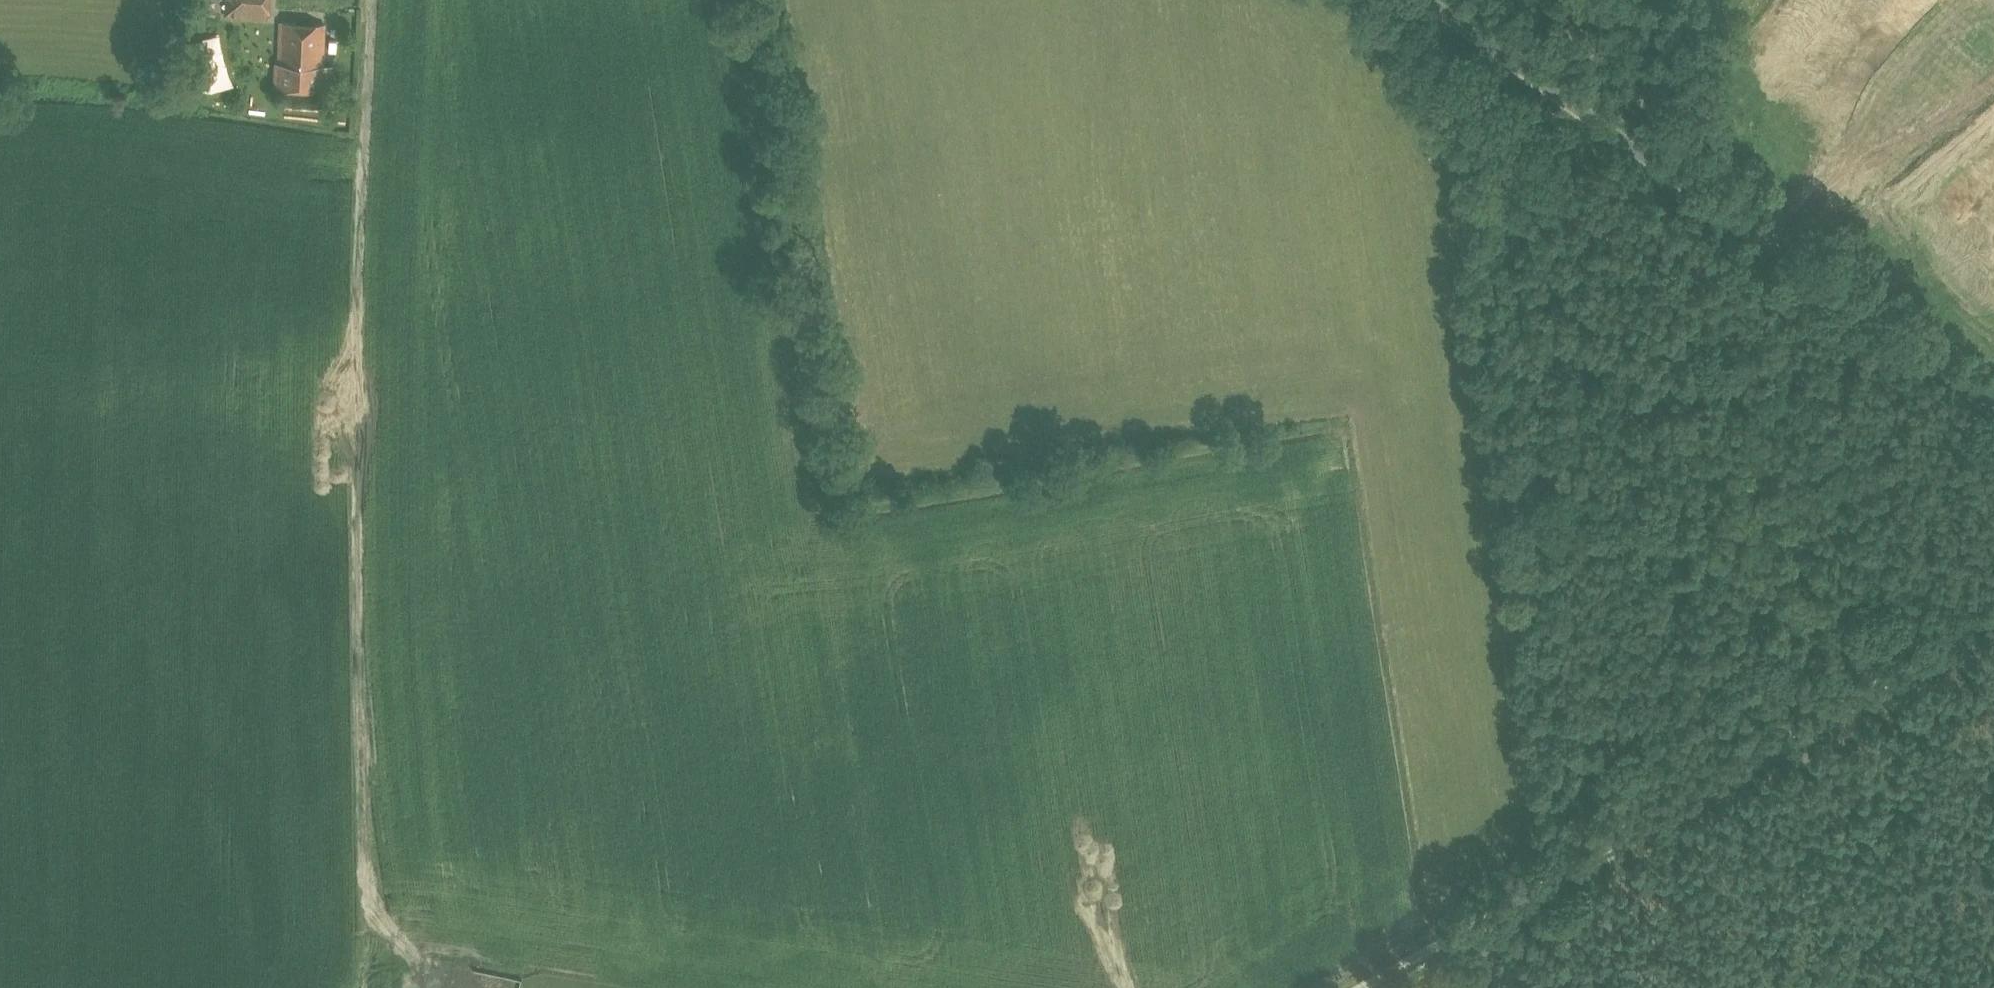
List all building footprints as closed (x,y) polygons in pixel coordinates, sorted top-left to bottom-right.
[(227,16),(268,19),(269,0),(228,0),(227,16)] [(276,91),(325,94),(327,67),(324,67),(326,25),(281,23),(279,65),(277,65),(276,91)]
